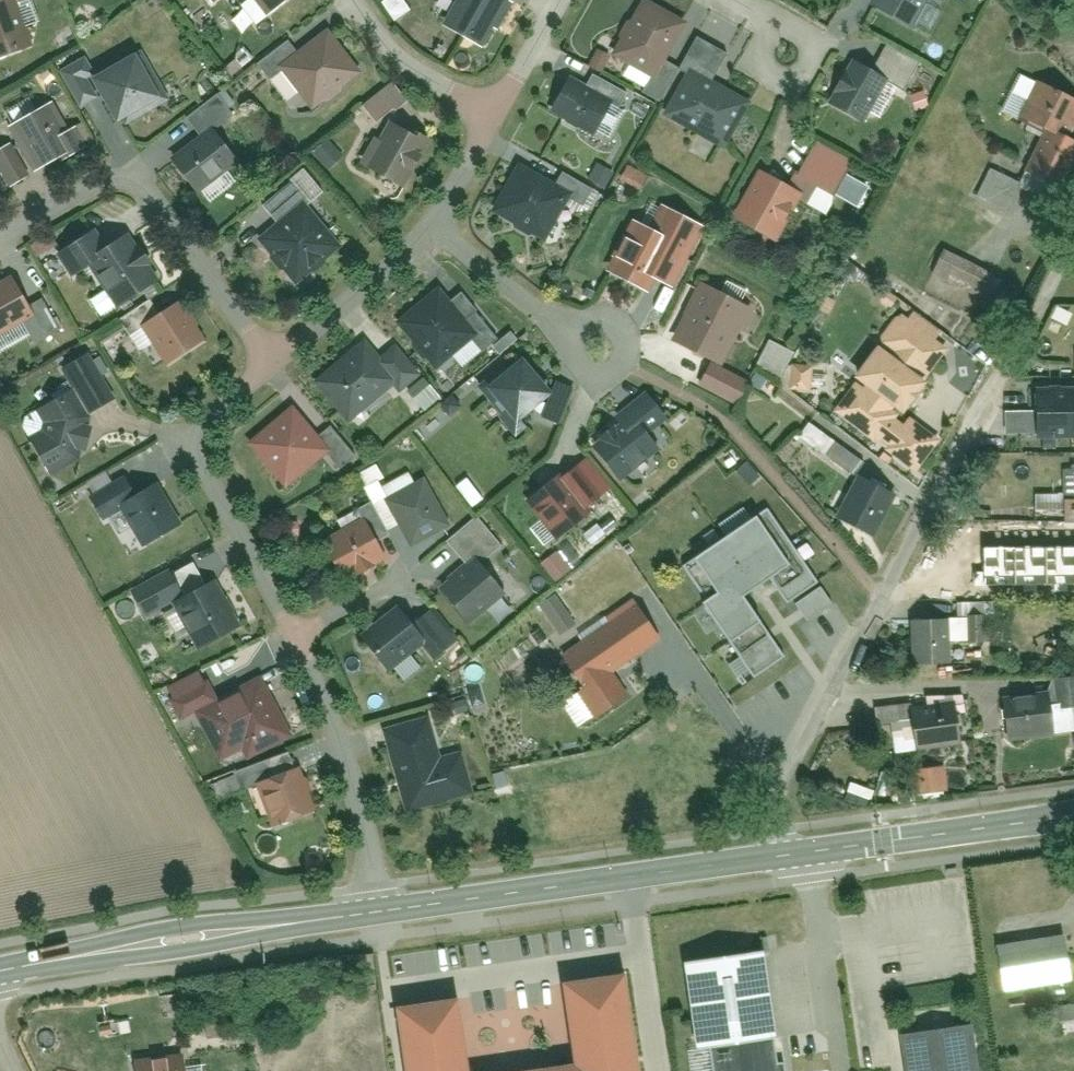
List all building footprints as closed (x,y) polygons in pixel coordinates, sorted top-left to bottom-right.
[(36,59),(20,9),(42,2),(41,0),(7,0),(9,6),(0,9),(0,70),(36,59)] [(226,12),(243,0),(218,0),(226,12)] [(280,26),(316,0),(261,0),(280,26)] [(505,0),(460,0),(448,23),(482,42),(505,0)] [(691,25),(649,0),(613,62),(655,86),(691,25)] [(801,11),(808,0),(782,0),(801,11)] [(878,10),(920,36),(942,0),(884,0),(878,10)] [(361,76),(329,33),(302,53),(291,39),(261,62),(296,109),(307,102),(314,111),(361,76)] [(176,107),(150,52),(110,71),(104,58),(75,72),(94,111),(114,102),(127,130),(176,107)] [(907,92),(865,67),(840,108),(882,133),(907,92)] [(612,138),(633,102),(580,72),(560,108),(612,138)] [(723,143),(745,103),(691,73),(669,113),(723,143)] [(1014,110),(1054,127),(1069,92),(1030,75),(1014,110)] [(405,85),(376,107),(390,125),(418,103),(405,85)] [(249,160),(225,124),(243,112),(228,89),(193,113),(206,133),(176,153),(201,192),(249,160)] [(36,107),(6,121),(26,166),(54,154),(63,174),(78,167),(65,138),(52,143),(36,107)] [(1040,123),(1020,167),(1059,185),(1073,152),(1073,138),(1040,123)] [(444,149),(404,124),(376,171),(415,195),(444,149)] [(333,166),(347,155),(335,140),(321,151),(333,166)] [(808,141),(795,165),(857,199),(870,175),(808,141)] [(585,189),(530,162),(497,226),(553,254),(585,189)] [(1027,178),(995,163),(981,191),(1014,206),(1027,178)] [(645,187),(652,173),(633,164),(626,177),(645,187)] [(815,198),(771,174),(742,228),(786,251),(815,198)] [(684,214),(638,187),(596,258),(642,285),(684,214)] [(290,233),(274,245),(308,291),(359,255),(311,189),(276,214),(290,233)] [(91,237),(56,258),(76,292),(92,282),(114,319),(156,295),(124,241),(101,254),(91,237)] [(982,264),(935,240),(923,265),(970,288),(982,264)] [(0,290),(0,348),(1,349),(32,333),(41,351),(65,339),(49,307),(38,313),(21,280),(0,290)] [(758,310),(708,283),(678,339),(728,366),(758,310)] [(449,292),(405,324),(440,371),(484,339),(449,292)] [(178,375),(215,349),(186,308),(149,334),(178,375)] [(882,309),(864,333),(908,366),(926,342),(882,309)] [(367,336),(314,378),(353,427),(395,394),(411,415),(435,396),(395,345),(383,355),(367,336)] [(536,382),(504,339),(464,369),(497,412),(536,382)] [(761,367),(788,377),(799,348),(772,339),(761,367)] [(857,342),(812,400),(891,461),(918,426),(886,402),(905,378),(857,342)] [(786,380),(810,392),(821,371),(797,358),(786,380)] [(122,417),(92,365),(66,380),(75,396),(39,416),(48,432),(32,442),(55,481),(102,454),(91,435),(122,417)] [(756,391),(715,366),(704,384),(744,409),(756,391)] [(1038,391),(1038,411),(1027,411),(1028,436),(1073,435),(1073,391),(1038,391)] [(613,442),(594,455),(624,497),(667,466),(646,437),(668,422),(652,400),(606,433),(613,442)] [(311,408),(263,442),(298,489),(339,459),(351,474),(370,460),(350,432),(336,442),(311,408)] [(797,433),(830,455),(838,443),(806,421),(797,433)] [(1066,471),(1066,521),(1073,521),(1073,471),(1066,471)] [(579,475),(528,518),(559,556),(611,513),(579,475)] [(893,494),(857,477),(838,517),(874,534),(893,494)] [(412,543),(447,524),(424,482),(389,501),(412,543)] [(131,484),(91,503),(104,530),(124,520),(145,565),(191,543),(166,490),(140,503),(131,484)] [(706,600),(703,602),(754,677),(785,656),(744,596),(770,578),(787,603),(818,582),(768,508),(683,566),(706,600)] [(378,519),(333,541),(358,592),(403,570),(378,519)] [(473,571),(449,589),(480,630),(524,598),(501,567),(512,559),(489,528),(458,551),(473,571)] [(545,543),(533,528),(520,539),(532,554),(545,543)] [(983,547),(983,571),(973,571),(973,587),(1073,586),(1073,546),(983,547)] [(202,658),(252,634),(228,584),(192,601),(178,571),(135,592),(149,622),(179,608),(202,658)] [(807,621),(833,604),(821,586),(795,603),(807,621)] [(546,601),(562,634),(581,625),(565,592),(546,601)] [(666,642),(641,607),(569,659),(590,689),(580,696),(598,721),(632,697),(617,676),(666,642)] [(389,668),(424,640),(399,609),(364,637),(389,668)] [(977,634),(949,636),(950,666),(979,665),(977,634)] [(930,641),(894,642),(895,688),(932,686),(930,641)] [(210,660),(167,679),(185,718),(200,711),(223,762),(242,753),(246,763),(300,738),(268,667),(223,687),(210,660)] [(1048,724),(1073,721),(1073,693),(1044,698),(1048,724)] [(1046,711),(986,719),(992,761),(1052,752),(1046,711)] [(482,751),(461,756),(452,720),(396,735),(420,828),(497,808),(482,751)] [(940,771),(935,727),(892,732),(897,775),(940,771)] [(853,748),(892,744),(891,729),(852,732),(853,748)] [(345,864),(312,758),(234,783),(267,888),(345,864)] [(1010,932),(1019,979),(1073,968),(1073,919),(1010,932)] [(690,963),(702,1049),(719,1047),(722,1070),(788,1070),(771,952),(690,963)] [(629,972),(566,981),(577,1064),(521,1070),(642,1070),(629,972)] [(459,997),(397,1004),(406,1070),(468,1070),(459,997)] [(1044,1006),(1048,1024),(1073,1018),(1073,1002),(1073,1000),(1044,1006)] [(912,1039),(917,1070),(991,1070),(984,1028),(912,1039)] [(132,1048),(133,1070),(180,1070),(179,1046),(132,1048)]
